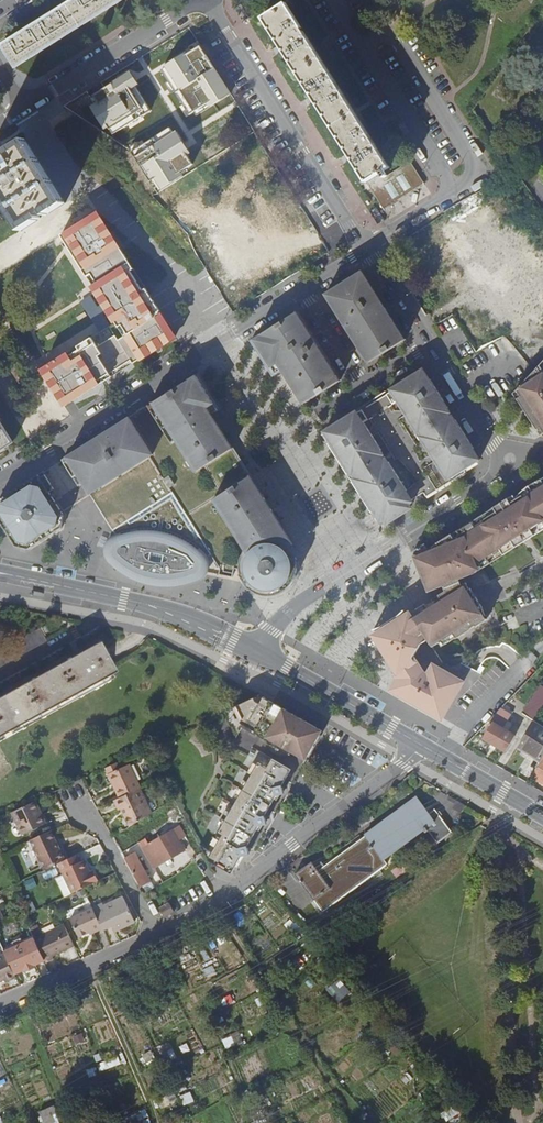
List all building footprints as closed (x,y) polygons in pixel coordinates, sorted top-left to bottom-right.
[(3,48),(16,69),(125,0),(79,0),(3,48)] [(390,169),(287,5),(263,20),(367,184),(368,183),(385,173),(390,169)] [(159,61),(192,118),(232,95),(192,25),(169,38),(177,51),(159,61)] [(154,112),(132,68),(87,90),(109,135),(154,112)] [(133,148),(153,186),(193,164),(173,126),(133,148)] [(26,139),(0,155),(0,197),(21,231),(66,203),(26,139)] [(267,151),(253,160),(272,190),(286,181),(267,151)] [(385,173),(368,183),(371,188),(370,188),(384,210),(424,185),(410,163),(388,178),(385,173)] [(99,214),(61,238),(105,306),(116,325),(101,334),(43,371),(66,408),(177,338),(99,214)] [(353,337),(369,363),(379,356),(400,342),(406,339),(384,304),(369,281),(363,271),(339,286),(326,294),(347,328),(351,326),(357,335),(353,337)] [(116,325),(105,306),(89,316),(101,334),(116,325)] [(315,348),(319,346),(298,312),(285,319),(251,341),(259,353),(262,358),(273,376),(283,370),(299,396),(303,404),(311,399),(341,380),(325,355),(321,357),(315,348)] [(351,326),(347,328),(350,332),(353,337),(357,335),(351,326)] [(319,346),(315,348),(321,357),(325,355),(321,349),(319,346)] [(518,399),(521,397),(539,426),(535,428),(540,436),(542,435),(542,364),(515,393),(518,399)] [(358,411),(413,498),(423,492),(425,496),(429,494),(438,488),(452,479),(462,473),(465,471),(464,469),(478,461),(470,449),(453,421),(448,413),(445,409),(427,380),(421,371),(358,411)] [(251,589),(253,592),(254,593),(256,594),(258,594),(261,595),(263,595),(265,596),(267,596),(269,596),(271,596),(273,595),(275,595),(277,595),(279,594),(281,593),(283,592),(285,591),(286,590),(288,589),(288,588),(289,587),(291,585),(292,584),(293,582),(294,580),(295,578),(296,576),(297,574),(297,572),(298,570),(298,568),(298,566),(298,564),(296,560),(298,560),(290,547),(294,544),(289,537),(284,530),(281,532),(277,525),(280,523),(277,517),(269,505),(265,498),(242,462),(224,433),(215,419),(212,414),(211,411),(218,407),(219,410),(222,408),(212,392),(207,385),(200,373),(132,416),(120,423),(110,430),(88,444),(63,460),(79,485),(83,483),(97,503),(102,500),(108,509),(104,511),(109,519),(113,517),(119,526),(150,507),(172,493),(210,552),(214,559),(215,560),(215,561),(219,567),(220,569),(219,574),(224,575),(232,577),(234,568),(240,569),(241,574),(240,575),(249,590),(251,589)] [(430,378),(427,380),(445,409),(448,407),(430,378)] [(539,426),(521,397),(518,399),(517,400),(523,409),(530,420),(535,428),(539,426)] [(358,411),(321,433),(376,521),(382,518),(384,522),(388,520),(411,506),(408,501),(413,498),(358,411)] [(456,419),(453,421),(470,449),(473,447),(456,419)] [(14,444),(0,422),(0,453),(14,444)] [(0,499),(0,520),(17,546),(29,549),(59,530),(63,528),(65,515),(56,500),(60,497),(58,493),(46,475),(44,471),(19,487),(14,490),(0,499)] [(516,499),(525,494),(542,524),(542,502),(542,499),(540,491),(540,485),(542,482),(542,478),(534,482),(517,493),(514,495),(516,499)] [(207,565),(207,563),(207,561),(206,560),(205,558),(210,555),(213,559),(214,559),(210,552),(172,493),(150,507),(119,526),(113,530),(117,536),(116,537),(115,538),(115,539),(114,539),(112,541),(111,542),(109,545),(109,546),(108,548),(108,550),(108,552),(108,553),(109,555),(111,559),(116,563),(123,569),(129,573),(133,575),(137,577),(142,579),(147,580),(151,581),(156,582),(159,583),(166,583),(169,583),(174,583),(179,582),(182,582),(186,581),(189,580),(192,579),(194,579),(198,578),(201,576),(203,575),(205,573),(206,570),(207,567),(207,565)] [(438,542),(440,546),(423,553),(443,586),(460,580),(465,578),(463,572),(469,569),(470,572),(473,572),(474,575),(521,545),(517,538),(524,534),(526,538),(529,537),(530,539),(542,530),(542,524),(525,494),(516,499),(514,495),(492,509),(488,511),(491,515),(483,520),(480,516),(465,525),(468,530),(460,535),(458,530),(442,540),(438,542)] [(102,500),(97,503),(113,530),(119,526),(113,517),(109,519),(104,511),(108,509),(102,500)] [(524,534),(517,538),(521,545),(526,542),(530,539),(529,537),(526,538),(524,534)] [(432,590),(443,586),(423,553),(440,546),(438,542),(429,548),(427,544),(415,551),(417,555),(415,557),(420,568),(429,585),(432,590)] [(463,572),(465,578),(469,577),(474,575),(473,572),(470,572),(469,569),(463,572)] [(411,613),(415,618),(447,597),(455,594),(466,591),(470,589),(467,582),(462,584),(460,580),(443,586),(446,590),(433,599),(423,606),(415,611),(413,612),(411,613)] [(470,589),(466,591),(479,610),(488,619),(484,608),(471,588),(470,589)] [(447,597),(415,618),(428,639),(433,647),(440,643),(442,647),(458,637),(460,631),(459,629),(458,627),(462,624),(467,631),(475,625),(476,627),(488,619),(479,610),(466,591),(455,594),(447,597)] [(374,628),(378,634),(402,619),(405,617),(401,612),(374,628)] [(405,617),(402,619),(405,624),(415,618),(411,613),(405,617)] [(402,619),(378,634),(382,641),(379,643),(388,657),(386,659),(398,679),(402,687),(398,693),(440,718),(452,697),(454,698),(463,683),(433,666),(427,675),(426,676),(425,676),(423,675),(412,658),(420,644),(428,639),(415,618),(405,624),(402,619)] [(460,631),(458,637),(463,634),(467,631),(462,624),(458,627),(459,629),(460,631)] [(0,650),(0,667),(47,641),(39,628),(0,650)] [(382,641),(378,634),(374,635),(376,637),(373,639),(386,659),(388,657),(379,643),(382,641)] [(0,697),(0,742),(114,678),(95,644),(0,697)] [(402,687),(398,679),(392,690),(398,693),(402,687)] [(535,720),(542,707),(542,686),(541,684),(523,713),(535,720)] [(259,694),(223,711),(226,717),(235,737),(241,727),(242,727),(267,742),(268,744),(268,746),(269,748),(270,750),(271,751),(272,752),(273,753),(275,754),(276,755),(278,751),(284,754),(284,755),(285,755),(287,755),(289,754),(291,751),(299,756),(315,726),(305,721),(295,714),(280,706),(264,697),(259,694)] [(494,723),(484,739),(507,753),(516,737),(503,729),(511,714),(500,708),(489,721),(494,723)] [(521,743),(529,748),(527,751),(542,760),(542,727),(534,722),(521,743)] [(315,726),(299,756),(305,760),(322,730),(315,726)] [(199,844),(211,864),(222,860),(226,862),(224,866),(224,869),(231,873),(242,854),(244,855),(248,854),(249,852),(248,847),(247,847),(245,846),(247,842),(249,843),(259,824),(261,825),(265,824),(266,822),(265,817),(264,817),(262,815),(264,812),(266,813),(276,794),(277,794),(278,794),(282,794),(284,791),(283,787),(281,786),(279,785),(281,783),(283,784),(291,769),(272,758),(267,767),(258,762),(247,781),(252,784),(242,800),(238,797),(230,812),(234,814),(224,830),(220,828),(208,849),(199,844)] [(533,777),(542,783),(542,760),(533,777)] [(105,767),(108,774),(120,768),(117,762),(105,767)] [(119,797),(139,788),(140,787),(129,764),(120,768),(108,774),(119,797)] [(119,797),(114,800),(119,809),(121,808),(130,826),(151,813),(139,788),(119,797)] [(417,800),(317,872),(311,862),(295,874),(322,912),(387,865),(383,860),(424,831),(427,835),(429,833),(438,845),(453,834),(435,810),(428,815),(417,800)] [(34,801),(12,811),(23,834),(47,823),(43,814),(40,815),(34,801)] [(144,851),(148,858),(179,840),(173,829),(150,843),(151,846),(144,851)] [(51,830),(31,839),(45,869),(65,860),(59,846),(51,830)] [(148,858),(154,868),(161,864),(185,850),(179,840),(148,858)] [(59,846),(65,860),(70,858),(63,844),(59,846)] [(185,850),(161,864),(162,868),(187,853),(185,850)] [(136,853),(125,858),(142,887),(152,882),(145,870),(143,865),(142,864),(136,853)] [(65,860),(58,864),(72,893),(84,888),(98,881),(93,871),(90,873),(84,860),(81,861),(78,854),(70,858),(65,860)] [(124,896),(94,910),(103,929),(104,930),(113,926),(115,930),(136,921),(124,896)] [(169,901),(158,906),(164,916),(174,910),(169,901)] [(94,910),(93,908),(71,919),(80,938),(93,931),(94,933),(103,929),(94,910)] [(64,924),(34,939),(44,960),(45,963),(53,959),(52,957),(74,946),(64,924)] [(13,945),(3,950),(4,954),(14,975),(25,969),(26,972),(34,968),(33,966),(44,960),(34,939),(33,936),(21,941),(13,945)] [(4,954),(0,956),(0,981),(4,979),(5,982),(15,977),(14,975),(4,954)] [(40,1112),(45,1122),(50,1122),(60,1119),(54,1105),(40,1112)]
